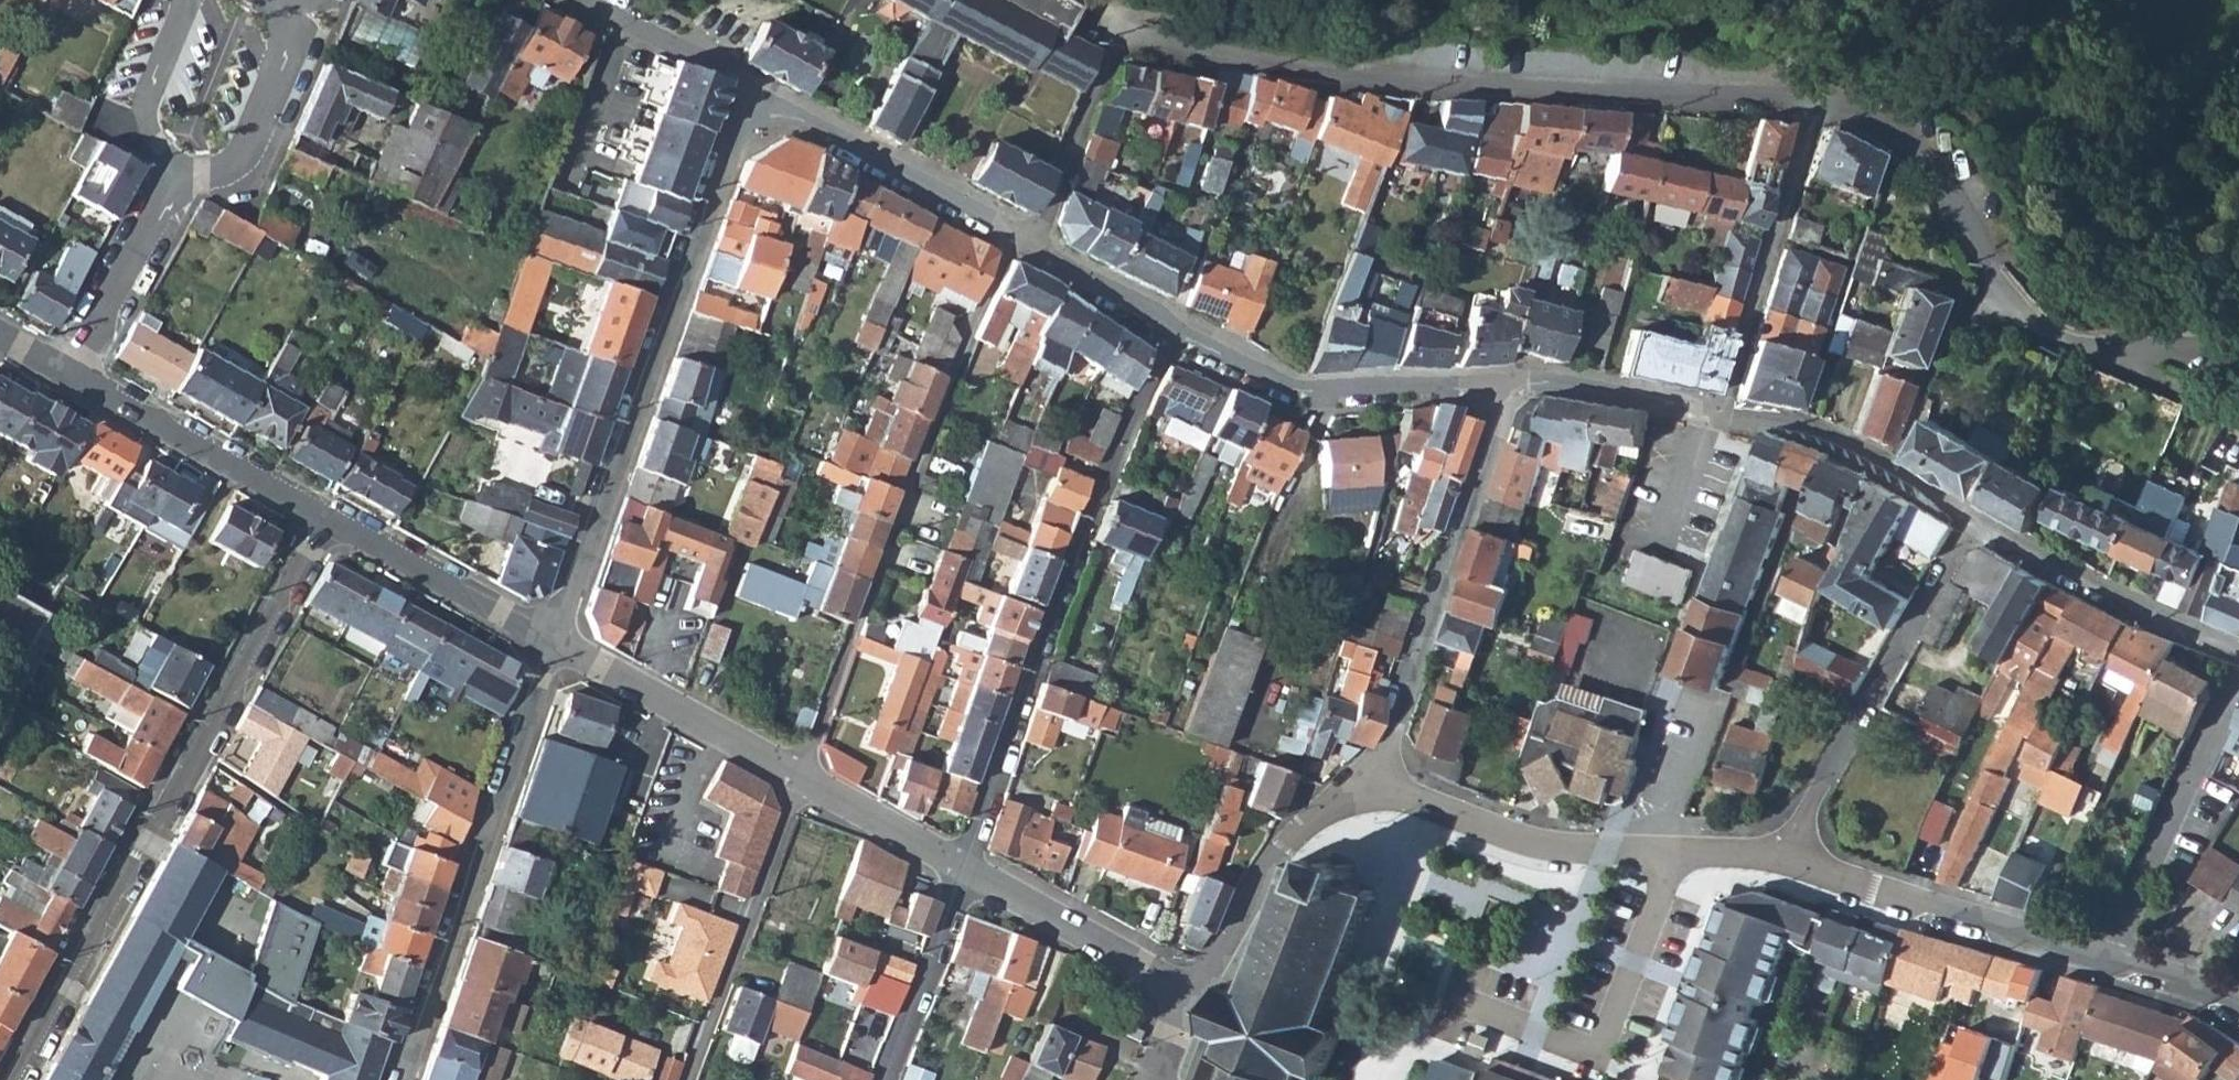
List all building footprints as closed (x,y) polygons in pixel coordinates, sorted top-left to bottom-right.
[(129,14),(134,0),(103,0),(129,14)] [(365,4),(385,12),(391,0),(357,0),(356,1),(365,4)] [(924,15),(955,31),(1025,67),(1027,64),(1031,58),(1081,84),(1095,51),(1062,34),(1048,26),(995,0),(896,0),(924,15)] [(1048,26),(1062,34),(1075,10),(1056,0),(995,0),(1048,26)] [(430,33),(385,12),(365,4),(349,39),(414,68),(430,33)] [(527,29),(495,89),(513,99),(523,79),(539,86),(547,70),(564,78),(586,35),(568,25),(568,22),(560,18),(558,20),(537,8),(527,29)] [(462,80),(490,96),(495,89),(527,29),(497,14),(462,80)] [(916,30),(873,113),(903,129),(943,54),(946,48),(955,31),(924,15),(916,30)] [(749,47),(743,60),(799,91),(803,83),(820,50),(764,21),(749,47)] [(598,33),(569,118),(579,121),(585,104),(591,106),(597,89),(644,106),(655,110),(645,143),(643,148),(694,165),(725,77),(598,33)] [(18,49),(3,42),(0,47),(0,83),(18,49)] [(1040,72),(1079,91),(1081,84),(1031,58),(1027,64),(1034,68),(1040,72)] [(451,171),(470,136),(473,128),(475,126),(326,61),(289,145),(348,170),(432,207),(451,171)] [(1099,105),(1079,159),(1105,166),(1103,169),(1107,170),(1115,143),(1108,142),(1121,107),(1174,120),(1175,116),(1176,111),(1184,77),(1119,64),(1116,72),(1111,85),(1108,92),(1099,105)] [(1214,83),(1206,119),(1223,123),(1218,140),(1215,140),(1211,156),(1208,155),(1199,187),(1215,192),(1220,177),(1236,118),(1248,75),(1217,69),(1214,83)] [(1261,101),(1268,81),(1248,75),(1236,118),(1247,122),(1255,99),(1261,101)] [(1175,116),(1174,120),(1193,124),(1175,180),(1186,184),(1206,119),(1214,83),(1184,77),(1176,111),(1175,116)] [(1307,90),(1269,78),(1268,81),(1261,101),(1255,99),(1247,122),(1255,125),(1257,118),(1294,129),(1292,135),(1310,141),(1311,136),(1323,100),(1306,94),(1307,90)] [(59,88),(47,112),(80,130),(92,102),(59,88)] [(1393,128),(1405,95),(1370,91),(1368,95),(1355,91),(1351,104),(1324,96),(1323,100),(1311,136),(1360,152),(1342,200),(1363,208),(1366,202),(1393,128)] [(1433,128),(1425,165),(1459,171),(1473,99),(1439,97),(1433,128)] [(1517,103),(1495,101),(1494,104),(1489,107),(1488,113),(1478,112),(1466,171),(1506,177),(1508,163),(1502,162),(1504,153),(1507,135),(1511,134),(1517,103)] [(1506,177),(1505,185),(1543,192),(1547,175),(1548,175),(1555,153),(1561,155),(1562,149),(1567,126),(1572,107),(1517,103),(1511,134),(1507,135),(1504,153),(1502,162),(1508,163),(1506,177)] [(644,106),(633,140),(645,143),(655,110),(644,106)] [(1567,126),(1562,149),(1584,150),(1603,149),(1602,159),(1609,160),(1610,154),(1611,153),(1613,145),(1622,109),(1572,107),(1567,126)] [(1622,109),(1613,145),(1638,150),(1646,111),(1622,109)] [(873,113),(866,127),(897,142),(903,129),(873,113)] [(1648,161),(1638,198),(1702,213),(1694,250),(1715,255),(1725,219),(1734,188),(1745,149),(1752,119),(1723,117),(1718,141),(1732,144),(1724,178),(1648,161)] [(569,118),(546,186),(597,203),(633,216),(672,228),(694,165),(643,148),(633,180),(622,176),(617,189),(572,173),(588,124),(579,121),(569,118)] [(1745,149),(1734,188),(1764,196),(1786,121),(1752,119),(1745,149)] [(1394,159),(1425,165),(1433,128),(1401,123),(1394,159)] [(1821,127),(1804,177),(1862,195),(1876,154),(1839,132),(1821,127)] [(473,128),(470,136),(477,139),(481,132),(473,128)] [(84,132),(71,157),(86,165),(100,141),(84,132)] [(746,161),(737,183),(787,202),(785,209),(794,212),(795,208),(797,209),(815,153),(817,147),(783,136),(746,161)] [(113,219),(126,194),(142,165),(100,141),(86,165),(70,194),(113,219)] [(979,162),(968,180),(1026,211),(1035,189),(1044,170),(1018,157),(989,142),(985,149),(979,162)] [(289,145),(281,165),(322,183),(324,179),(342,186),(348,170),(289,145)] [(797,209),(793,221),(811,227),(802,254),(799,254),(788,285),(808,291),(812,277),(822,248),(826,236),(848,171),(815,153),(797,209)] [(1609,160),(1601,190),(1638,198),(1648,161),(1611,153),(1610,154),(1609,160)] [(1079,159),(1074,174),(1095,179),(1099,180),(1103,169),(1105,166),(1079,159)] [(1074,174),(1067,193),(1086,202),(1093,188),(1129,199),(1126,206),(1137,210),(1147,190),(1135,184),(1133,179),(1107,170),(1103,169),(1099,180),(1095,179),(1074,174)] [(451,171),(432,207),(444,212),(463,177),(451,171)] [(848,171),(826,236),(853,248),(856,240),(875,186),(848,171)] [(1487,193),(1496,196),(1500,184),(1491,181),(1487,193)] [(889,260),(849,350),(866,359),(871,348),(879,330),(887,312),(897,290),(917,246),(930,217),(930,216),(875,186),(856,240),(874,247),(881,231),(898,238),(889,260)] [(1109,265),(1108,268),(1167,296),(1186,257),(1190,259),(1202,216),(1188,212),(1175,250),(1140,234),(1158,200),(1182,206),(1193,205),(1204,209),(1207,201),(1154,187),(1148,187),(1147,190),(1137,210),(1126,231),(1109,265)] [(1706,287),(1704,293),(1734,302),(1764,196),(1734,188),(1725,219),(1715,255),(1706,287)] [(1086,202),(1067,193),(1057,223),(1065,244),(1105,263),(1109,265),(1126,231),(1137,210),(1126,206),(1121,217),(1086,202)] [(732,196),(724,217),(741,222),(751,225),(759,207),(732,196)] [(205,199),(189,226),(206,235),(209,229),(249,251),(261,230),(253,225),(205,199)] [(539,208),(525,249),(550,257),(603,275),(650,292),(672,228),(633,216),(597,203),(593,213),(608,219),(604,231),(539,208)] [(7,277),(32,229),(28,227),(31,222),(0,205),(0,273),(7,277)] [(263,205),(253,225),(261,230),(279,239),(289,245),(299,225),(263,205)] [(713,248),(729,255),(777,271),(786,244),(769,238),(776,222),(773,220),(774,216),(781,219),(782,216),(759,207),(751,225),(741,222),(724,217),(713,248)] [(1792,215),(1785,236),(1813,245),(1819,224),(1792,215)] [(930,217),(917,246),(947,261),(937,290),(944,293),(947,286),(974,300),(994,250),(930,217)] [(1367,251),(1378,224),(1364,218),(1352,245),(1367,251)] [(1445,219),(1439,237),(1480,250),(1483,237),(1484,237),(1485,233),(1445,219)] [(1864,226),(1835,313),(1849,318),(1852,319),(1864,281),(1881,286),(1869,325),(1883,329),(1875,354),(1908,365),(1913,366),(1935,297),(1924,294),(1930,275),(1877,258),(1885,232),(1864,226)] [(1586,343),(1601,347),(1631,230),(1619,227),(1614,245),(1609,252),(1586,343)] [(249,251),(244,260),(263,270),(279,239),(261,230),(249,251)] [(874,247),(872,253),(889,260),(898,238),(881,231),(874,247)] [(826,236),(822,248),(848,260),(853,248),(826,236)] [(18,304),(54,323),(94,252),(76,242),(73,247),(64,250),(49,278),(35,271),(18,304)] [(917,246),(897,290),(905,293),(908,286),(907,285),(910,278),(937,290),(947,261),(917,246)] [(1782,246),(1762,308),(1820,326),(1841,265),(1782,246)] [(713,248),(703,274),(768,296),(773,282),(776,274),(777,271),(729,255),(713,248)] [(500,320),(499,324),(524,333),(550,257),(525,249),(507,300),(500,320)] [(1238,272),(1199,259),(1184,305),(1232,319),(1230,324),(1248,330),(1265,280),(1271,260),(1245,252),(1238,272)] [(1347,252),(1302,371),(1303,371),(1304,372),(1342,369),(1362,307),(1346,305),(1349,297),(1359,266),(1362,257),(1347,252)] [(995,295),(975,338),(991,345),(1002,322),(1017,327),(1004,355),(1001,355),(993,371),(1001,376),(993,394),(1002,398),(1011,402),(1026,365),(1028,358),(1032,342),(1035,333),(1038,324),(1055,294),(1057,291),(1060,286),(1045,276),(1012,260),(995,295)] [(1359,266),(1349,297),(1363,301),(1373,271),(1359,266)] [(341,274),(336,283),(367,301),(372,292),(341,274)] [(603,275),(577,350),(624,365),(650,292),(603,275)] [(1659,275),(1654,301),(1699,311),(1704,293),(1706,287),(1659,275)] [(808,291),(801,312),(812,316),(825,283),(812,277),(808,291)] [(1412,285),(1396,280),(1390,301),(1404,306),(1407,298),(1412,285)] [(1468,305),(1452,365),(1502,364),(1506,346),(1520,297),(1524,285),(1515,283),(1513,288),(1505,286),(1496,291),(1492,291),(1487,309),(1468,305)] [(947,286),(944,293),(971,306),(974,300),(947,286)] [(698,288),(690,309),(719,318),(733,322),(758,329),(760,322),(753,319),(755,311),(725,303),(726,297),(698,288)] [(1419,288),(1413,306),(1447,315),(1450,305),(1427,298),(1429,292),(1419,288)] [(1032,342),(1028,358),(1051,367),(1048,375),(1054,377),(1056,372),(1057,368),(1080,320),(1085,309),(1057,291),(1055,294),(1038,324),(1035,333),(1032,342)] [(1699,311),(1696,324),(1726,332),(1734,302),(1704,293),(1699,311)] [(488,316),(500,320),(507,300),(495,296),(488,316)] [(1520,297),(1506,346),(1512,348),(1555,360),(1569,310),(1520,297)] [(406,311),(388,301),(384,308),(389,310),(388,312),(401,319),(406,311)] [(1362,307),(1342,369),(1383,365),(1400,313),(1363,301),(1362,307)] [(934,306),(928,322),(942,329),(946,321),(950,313),(934,306)] [(1413,306),(1391,364),(1439,366),(1448,316),(1447,315),(1413,306)] [(1762,308),(1752,339),(1810,358),(1820,326),(1762,308)] [(690,309),(685,324),(715,333),(719,318),(690,309)] [(1054,377),(1043,405),(1056,410),(1063,393),(1057,390),(1073,352),(1097,367),(1115,330),(1085,309),(1080,320),(1057,368),(1056,372),(1054,377)] [(142,312),(136,322),(153,331),(158,321),(142,312)] [(887,312),(879,330),(890,334),(909,342),(917,327),(887,312)] [(1830,329),(1823,349),(1837,354),(1849,318),(1835,313),(1830,329)] [(469,318),(458,341),(472,348),(488,357),(496,331),(469,318)] [(715,333),(711,348),(726,352),(733,322),(719,318),(715,333)] [(1849,318),(1837,354),(1872,365),(1875,354),(1883,329),(1869,325),(1852,319),(1849,318)] [(895,382),(888,399),(924,417),(942,373),(958,337),(946,321),(942,329),(928,322),(911,359),(896,353),(884,377),(895,382)] [(136,322),(117,356),(174,388),(193,353),(153,331),(136,322)] [(488,357),(481,373),(506,383),(524,333),(499,324),(496,331),(488,357)] [(685,324),(680,340),(711,348),(715,333),(685,324)] [(1629,331),(1618,375),(1682,388),(1709,392),(1726,332),(1696,324),(1694,331),(1679,327),(1676,342),(1670,340),(1629,331)] [(1674,327),(1670,340),(1676,342),(1679,327),(1674,327)] [(259,381),(237,423),(281,447),(303,406),(294,400),(305,381),(287,371),(298,349),(292,346),(299,333),(289,328),(259,381)] [(879,330),(871,348),(882,352),(890,334),(879,330)] [(1115,330),(1097,367),(1130,386),(1146,350),(1115,330)] [(443,332),(438,343),(467,359),(472,348),(458,341),(443,332)] [(207,333),(201,344),(260,375),(266,365),(207,333)] [(1752,339),(1732,399),(1793,410),(1810,358),(1752,339)] [(680,340),(674,356),(707,364),(711,348),(680,340)] [(577,350),(563,345),(545,396),(606,418),(624,365),(577,350)] [(1512,348),(1506,346),(1502,364),(1507,363),(1512,348)] [(193,353),(174,388),(237,423),(259,381),(196,347),(193,353)] [(467,359),(464,364),(481,373),(488,357),(472,348),(467,359)] [(674,356),(653,416),(703,434),(726,352),(711,348),(707,364),(674,356)] [(1864,389),(1851,433),(1887,449),(1907,383),(1902,382),(1908,365),(1875,354),(1872,365),(1864,389)] [(1097,367),(1091,380),(1125,398),(1130,386),(1097,367)] [(1155,392),(1145,413),(1156,417),(1158,412),(1167,417),(1161,431),(1199,449),(1206,436),(1226,389),(1170,367),(1155,392)] [(481,373),(463,407),(505,422),(508,416),(548,428),(541,449),(552,453),(554,449),(590,461),(606,418),(545,396),(506,383),(481,373)] [(6,437),(30,395),(0,378),(0,434),(6,437)] [(325,378),(301,420),(306,423),(289,455),(332,477),(351,445),(344,442),(350,431),(325,418),(341,387),(325,378)] [(1226,389),(1206,436),(1214,438),(1209,449),(1236,461),(1256,413),(1260,403),(1226,389)] [(888,399),(875,393),(869,406),(888,414),(878,441),(876,445),(908,459),(924,417),(888,399)] [(30,395),(6,437),(11,440),(30,450),(26,457),(53,471),(80,422),(64,413),(59,403),(51,399),(42,401),(30,395)] [(1519,409),(1514,424),(1531,430),(1525,448),(1543,454),(1538,471),(1559,479),(1563,464),(1583,402),(1548,396),(1534,396),(1519,409)] [(1002,398),(996,415),(1004,419),(1011,402),(1002,398)] [(1583,402),(1563,464),(1590,471),(1593,463),(1606,405),(1583,402)] [(1069,432),(1063,450),(1094,463),(1120,409),(1108,404),(1106,409),(1101,407),(1087,439),(1069,432)] [(1606,405),(1593,463),(1613,468),(1616,456),(1639,456),(1649,415),(1650,413),(1606,405)] [(1429,406),(1404,409),(1402,410),(1395,435),(1392,448),(1410,454),(1411,454),(1429,406)] [(1453,409),(1430,406),(1429,406),(1411,454),(1410,454),(1407,473),(1429,481),(1431,476),(1452,415),(1453,409)] [(1989,406),(1969,442),(1973,445),(1999,459),(2004,463),(2008,456),(2016,442),(1992,429),(2001,412),(1989,406)] [(1236,461),(1221,500),(1234,506),(1247,479),(1272,492),(1278,479),(1280,479),(1301,434),(1300,433),(1256,413),(1236,461)] [(1431,476),(1453,483),(1473,421),(1452,415),(1431,476)] [(653,416),(633,471),(667,483),(669,477),(676,480),(677,480),(684,482),(691,458),(698,460),(707,436),(703,434),(653,416)] [(1003,420),(993,443),(1022,455),(1027,443),(1032,431),(1003,420)] [(1928,420),(1904,461),(1925,473),(1938,450),(1963,463),(1973,445),(1969,442),(1928,420)] [(87,512),(96,517),(126,463),(136,444),(93,421),(73,458),(106,476),(87,512)] [(829,460),(897,486),(908,459),(876,445),(878,441),(866,436),(843,425),(829,460)] [(1032,431),(1027,443),(1053,453),(1058,441),(1041,435),(1043,429),(1034,426),(1032,431)] [(369,428),(338,483),(393,512),(408,484),(395,476),(396,474),(366,457),(376,440),(374,438),(377,432),(369,428)] [(1676,663),(1672,674),(1718,690),(1786,512),(1780,510),(1790,484),(1810,492),(1823,457),(1825,453),(1767,433),(1765,439),(1764,438),(1762,442),(1746,485),(1730,530),(1727,531),(1680,653),(1678,659),(1676,663)] [(1395,435),(1319,442),(1322,485),(1383,481),(1392,448),(1395,435)] [(969,487),(964,500),(983,506),(978,520),(996,527),(998,520),(1002,506),(1019,462),(1022,455),(993,443),(985,440),(969,487)] [(1508,442),(1492,487),(1529,499),(1533,487),(1538,471),(1543,454),(1525,448),(1508,442)] [(996,527),(993,535),(1054,558),(1055,557),(1071,511),(1075,512),(1082,493),(1092,469),(1053,453),(1027,443),(1022,455),(1019,462),(1052,475),(1029,532),(998,520),(996,527)] [(770,445),(766,457),(781,463),(786,452),(770,445)] [(1938,450),(1925,473),(1975,501),(1999,459),(1973,445),(1963,463),(1938,450)] [(1177,500),(1173,511),(1188,517),(1193,504),(1195,505),(1214,457),(1199,451),(1183,484),(1177,500)] [(758,454),(754,466),(777,474),(781,463),(766,457),(758,454)] [(829,460),(821,457),(816,471),(839,481),(833,499),(852,507),(885,519),(897,486),(829,460)] [(1810,492),(1802,511),(1832,524),(1833,524),(1843,502),(1849,504),(1863,476),(1823,457),(1810,492)] [(130,504),(123,517),(141,527),(156,502),(172,474),(146,460),(124,501),(130,504)] [(924,462),(915,484),(923,487),(930,465),(924,462)] [(96,517),(92,523),(113,534),(123,517),(112,510),(134,468),(126,463),(96,517)] [(2004,463),(1980,504),(2031,532),(2051,488),(2004,463)] [(750,465),(723,535),(735,539),(749,545),(753,536),(763,509),(777,474),(754,466),(750,465)] [(633,471),(630,480),(671,494),(677,480),(676,480),(669,477),(667,483),(633,471)] [(1618,472),(1604,516),(1620,519),(1633,480),(1634,476),(1618,472)] [(1407,473),(1393,530),(1410,537),(1414,525),(1429,481),(1407,473)] [(156,502),(141,527),(171,545),(157,569),(167,574),(188,536),(191,532),(211,495),(172,474),(156,502)] [(777,474),(763,509),(780,515),(792,483),(793,479),(777,474)] [(1414,525),(1436,531),(1453,483),(1431,476),(1429,481),(1414,525)] [(1863,476),(1849,504),(1857,508),(1870,479),(1863,476)] [(1842,546),(1839,552),(1844,554),(1842,558),(1873,577),(1879,566),(1896,537),(1935,558),(1953,528),(1920,509),(1880,485),(1870,479),(1857,508),(1842,546)] [(630,480),(624,497),(665,513),(671,494),(630,480)] [(2153,571),(2169,537),(2187,496),(2152,480),(2134,521),(2119,553),(2153,571)] [(29,500),(39,505),(49,486),(40,481),(29,500)] [(420,481),(417,487),(425,490),(427,484),(420,481)] [(2154,597),(2209,621),(2222,587),(2228,572),(2238,545),(2238,484),(2232,482),(2203,552),(2169,537),(2153,571),(2164,575),(2154,597)] [(2046,521),(2119,553),(2134,521),(2110,511),(2115,500),(2114,494),(2094,486),(2089,488),(2084,499),(2061,489),(2046,521)] [(1492,487),(1489,495),(1527,508),(1520,531),(1539,537),(1550,503),(1554,494),(1533,487),(1529,499),(1492,487)] [(488,495),(485,505),(517,517),(522,503),(523,500),(491,489),(488,495)] [(1554,494),(1550,503),(1581,511),(1584,497),(1555,489),(1554,494)] [(1098,526),(1093,540),(1121,551),(1116,564),(1124,567),(1113,599),(1124,603),(1136,570),(1144,545),(1162,495),(1153,491),(1145,511),(1109,498),(1098,526)] [(477,492),(473,501),(475,502),(485,505),(488,495),(477,492)] [(964,500),(942,493),(941,501),(961,508),(954,528),(990,543),(993,535),(996,527),(978,520),(983,506),(964,500)] [(1162,495),(1144,545),(1157,551),(1173,511),(1177,500),(1162,495)] [(1489,495),(1478,527),(1517,540),(1520,531),(1527,508),(1489,495)] [(624,497),(595,580),(593,584),(630,597),(647,602),(667,548),(701,560),(725,569),(735,539),(723,535),(665,513),(624,497)] [(467,499),(462,515),(470,518),(475,502),(473,501),(467,499)] [(475,502),(470,518),(469,521),(484,525),(482,532),(509,541),(495,582),(524,597),(545,589),(565,533),(517,517),(485,505),(475,502)] [(522,503),(517,517),(565,533),(573,513),(540,502),(538,508),(522,503)] [(228,504),(209,539),(253,564),(272,528),(228,504)] [(841,516),(835,536),(875,550),(884,523),(885,519),(852,507),(849,519),(841,516)] [(763,509),(753,536),(770,543),(780,515),(763,509)] [(1802,511),(1790,541),(1816,545),(1821,544),(1823,542),(1832,524),(1802,511)] [(1470,577),(1457,615),(1487,625),(1497,629),(1510,590),(1506,588),(1516,557),(1530,561),(1535,546),(1517,540),(1478,527),(1461,574),(1470,577)] [(954,528),(946,551),(965,557),(957,580),(962,582),(975,586),(989,548),(990,543),(954,528)] [(807,542),(802,555),(810,558),(864,578),(875,550),(835,536),(826,532),(821,547),(807,542)] [(990,543),(989,548),(1018,559),(1006,591),(1038,603),(1054,558),(993,535),(990,543)] [(1684,602),(1698,566),(1640,544),(1626,580),(1684,602)] [(2209,621),(2238,634),(2238,545),(2228,572),(2222,587),(2209,621)] [(1953,580),(1922,637),(1943,649),(1975,594),(1998,609),(2020,569),(1999,557),(1983,547),(1973,548),(1956,581),(1953,580)] [(924,589),(914,619),(916,619),(938,627),(940,628),(946,611),(957,580),(965,557),(946,551),(940,549),(934,567),(926,589),(924,589)] [(1837,554),(1831,550),(1828,556),(1823,564),(1835,571),(1839,563),(1842,558),(1844,554),(1839,552),(1837,554)] [(1785,592),(1814,608),(1816,605),(1824,591),(1834,573),(1803,557),(1785,592)] [(848,621),(864,578),(810,558),(801,582),(745,560),(732,593),(788,614),(794,601),(814,608),(811,614),(832,622),(835,616),(848,621)] [(1834,573),(1824,591),(1892,629),(1910,599),(1873,577),(1842,558),(1839,563),(1835,571),(1834,573)] [(701,560),(697,570),(714,576),(713,579),(720,581),(725,569),(701,560)] [(326,562),(304,603),(343,624),(365,583),(326,562)] [(1998,609),(1977,645),(2004,661),(2050,585),(2020,569),(1998,609)] [(689,595),(712,604),(720,581),(713,579),(714,576),(697,570),(689,595)] [(65,573),(59,584),(65,588),(71,576),(65,573)] [(957,598),(979,606),(974,621),(987,625),(1024,639),(1035,610),(975,586),(962,582),(957,598)] [(365,583),(343,624),(382,645),(398,615),(404,604),(365,583)] [(592,587),(591,591),(629,605),(630,597),(593,584),(592,587)] [(1986,698),(1976,716),(1986,721),(1994,705),(1998,708),(2013,676),(2027,684),(2076,599),(2050,585),(2004,661),(1986,698)] [(591,591),(585,608),(595,636),(610,645),(620,626),(625,618),(627,614),(629,605),(591,591)] [(684,606),(708,614),(712,604),(689,595),(684,606)] [(1392,596),(1386,614),(1406,618),(1411,604),(1392,596)] [(2027,684),(2015,710),(2038,721),(2059,680),(2057,679),(2073,649),(2078,650),(2076,655),(2084,658),(2081,664),(2093,669),(2100,656),(2108,660),(2128,624),(2076,599),(2027,684)] [(398,615),(382,645),(380,650),(417,670),(418,669),(421,663),(425,655),(441,624),(404,604),(398,615)] [(1448,612),(1437,642),(1462,649),(1457,663),(1472,668),(1473,665),(1487,625),(1457,615),(1448,612)] [(1378,613),(1372,632),(1399,640),(1406,618),(1386,614),(1378,613)] [(625,618),(620,626),(642,635),(645,627),(625,618)] [(913,627),(900,623),(892,649),(926,661),(938,627),(916,619),(913,627)] [(1544,619),(1538,636),(1563,643),(1569,627),(1544,619)] [(725,626),(708,621),(696,652),(713,658),(725,626)] [(1801,648),(1795,668),(1830,685),(1852,697),(1868,670),(1836,654),(1828,649),(1836,633),(1809,622),(1801,648)] [(518,664),(441,624),(425,655),(421,663),(439,673),(436,678),(452,686),(463,692),(501,713),(518,664)] [(1344,624),(1339,640),(1371,651),(1393,658),(1399,640),(1372,632),(1344,624)] [(967,634),(962,648),(1014,666),(1024,639),(987,625),(982,639),(967,634)] [(2105,745),(2120,753),(2174,642),(2135,627),(2108,681),(2132,692),(2105,745)] [(1221,628),(1182,731),(1220,745),(1259,642),(1221,628)] [(1836,633),(1828,649),(1836,654),(1845,637),(1836,633)] [(1186,634),(1182,647),(1188,650),(1193,636),(1186,634)] [(104,671),(105,672),(141,692),(144,685),(184,706),(206,665),(150,635),(145,643),(149,645),(135,672),(110,658),(104,671)] [(1538,636),(1529,662),(1554,671),(1555,669),(1560,653),(1563,643),(1538,636)] [(859,637),(855,649),(893,663),(865,743),(891,753),(899,731),(909,704),(914,690),(921,672),(926,661),(892,649),(859,637)] [(935,643),(933,646),(940,648),(943,641),(937,638),(935,643)] [(1310,741),(1306,752),(1325,757),(1332,737),(1342,739),(1343,734),(1367,663),(1371,651),(1339,640),(1335,654),(1340,656),(1347,658),(1336,696),(1323,694),(1322,699),(1310,741)] [(1437,642),(1433,654),(1457,663),(1462,649),(1437,642)] [(962,648),(949,643),(947,649),(954,652),(952,659),(963,663),(958,678),(1003,695),(1014,666),(962,648)] [(1753,672),(1749,684),(1786,697),(1793,672),(1795,668),(1801,648),(1788,644),(1776,679),(1753,672)] [(921,672),(914,690),(929,695),(938,671),(944,654),(940,648),(933,646),(926,661),(921,672)] [(70,652),(61,647),(57,654),(67,659),(70,652)] [(1560,653),(1555,669),(1568,673),(1573,658),(1560,653)] [(1335,654),(1332,665),(1337,666),(1340,656),(1335,654)] [(105,672),(100,669),(96,666),(80,657),(69,676),(138,714),(126,736),(157,753),(179,713),(141,692),(105,672)] [(1051,659),(1041,683),(1086,699),(1096,675),(1051,659)] [(2145,713),(2189,736),(2216,686),(2171,662),(2145,713)] [(439,673),(421,663),(418,669),(436,678),(439,673)] [(1343,734),(1342,739),(1361,745),(1362,746),(1385,681),(1377,678),(1380,668),(1367,663),(1343,734)] [(1455,669),(1455,668),(1448,685),(1440,682),(1418,745),(1427,749),(1421,765),(1460,779),(1465,763),(1459,761),(1474,716),(1459,710),(1472,668),(1457,663),(1455,669)] [(1167,714),(1162,727),(1171,730),(1188,684),(1186,683),(1190,674),(1182,671),(1167,714)] [(955,678),(946,706),(952,709),(993,723),(1003,695),(958,678),(955,678)] [(1738,680),(1733,695),(1764,706),(1756,728),(1740,724),(1734,745),(1727,743),(1716,781),(1757,793),(1786,697),(1749,684),(1738,680)] [(1899,682),(1884,711),(1921,729),(1960,748),(1976,716),(1953,705),(1957,695),(1934,684),(1928,696),(1899,682)] [(1022,739),(1048,748),(1060,716),(1093,728),(1094,724),(1111,729),(1117,710),(1086,699),(1041,683),(1022,739)] [(1566,684),(1562,697),(1603,710),(1608,697),(1566,684)] [(258,686),(248,704),(278,719),(287,725),(297,707),(258,686)] [(463,692),(452,686),(448,693),(460,700),(463,692)] [(1957,695),(1953,705),(1976,716),(1986,698),(1962,686),(1957,695)] [(914,690),(909,704),(924,710),(928,700),(929,695),(914,690)] [(1294,736),(1310,741),(1322,699),(1304,693),(1296,724),(1297,724),(1294,736)] [(567,694),(556,731),(597,745),(610,708),(567,694)] [(1528,746),(1521,766),(1526,768),(1542,803),(1554,798),(1572,790),(1603,799),(1610,802),(1614,790),(1629,795),(1631,790),(1641,759),(1633,756),(1648,709),(1645,708),(1608,697),(1603,710),(1562,697),(1549,701),(1544,700),(1538,718),(1528,746)] [(278,719),(248,704),(235,727),(259,740),(241,774),(273,796),(306,735),(287,725),(278,719)] [(909,704),(899,731),(915,737),(917,728),(924,710),(909,704)] [(297,707),(287,725),(306,735),(329,748),(334,741),(328,737),(333,727),(297,707)] [(1150,708),(1145,721),(1154,724),(1162,727),(1167,714),(1150,708)] [(950,735),(948,740),(982,752),(993,723),(952,709),(950,715),(948,715),(942,733),(950,735)] [(1515,710),(1505,737),(1528,746),(1538,718),(1515,710)] [(1941,874),(1939,881),(1956,887),(1970,858),(1971,859),(2011,777),(2005,775),(2025,734),(2030,736),(2038,721),(2015,710),(1975,796),(1947,859),(1941,874)] [(1123,713),(1120,720),(1126,723),(1129,715),(1123,713)] [(2070,736),(2043,723),(2026,759),(2030,760),(2021,779),(2045,791),(2068,742),(2068,741),(2070,736)] [(2226,749),(2238,755),(2238,725),(2226,749)] [(1921,729),(1914,744),(1953,762),(1960,748),(1921,729)] [(899,731),(891,753),(909,760),(908,754),(915,737),(899,731)] [(86,734),(78,750),(99,763),(139,785),(157,753),(126,736),(118,752),(86,734)] [(334,741),(329,748),(334,750),(349,760),(362,767),(370,752),(346,738),(342,745),(334,741)] [(538,739),(512,816),(539,825),(593,843),(619,767),(538,739)] [(948,740),(925,802),(963,817),(972,792),(968,791),(982,752),(948,740)] [(2081,749),(2068,742),(2054,772),(2068,777),(2081,749)] [(1230,752),(1205,743),(1201,754),(1210,758),(1205,771),(1221,776),(1230,752)] [(820,744),(820,746),(829,772),(853,785),(863,768),(820,744)] [(334,750),(323,770),(340,779),(349,760),(334,750)] [(903,785),(894,807),(914,817),(932,768),(909,760),(891,753),(886,766),(897,770),(894,778),(898,779),(903,785)] [(412,775),(375,754),(367,770),(418,798),(420,800),(436,768),(420,759),(412,775)] [(743,898),(753,872),(773,818),(774,816),(765,788),(747,776),(744,781),(735,776),(738,771),(721,761),(701,797),(729,813),(713,856),(725,861),(716,888),(743,898)] [(1259,762),(1242,806),(1273,818),(1290,773),(1259,762)] [(474,789),(436,768),(420,800),(462,823),(468,806),(474,789)] [(66,814),(62,821),(105,845),(135,790),(105,774),(95,769),(84,790),(93,796),(78,820),(66,814)] [(747,776),(738,771),(735,776),(744,781),(747,776)] [(1205,771),(1197,797),(1212,803),(1219,783),(1221,776),(1205,771)] [(2068,777),(2054,772),(2045,791),(2040,801),(2071,815),(2084,786),(2068,777)] [(1212,803),(1188,875),(1217,886),(1219,878),(1211,874),(1225,835),(1233,811),(1228,809),(1236,789),(1219,783),(1212,803)] [(2130,818),(2147,825),(2162,790),(2145,784),(2130,818)] [(226,802),(201,788),(171,843),(218,869),(225,856),(218,853),(239,813),(226,802)] [(1614,790),(1610,802),(1617,804),(1628,798),(1629,795),(1614,790)] [(1921,833),(1943,842),(1960,804),(1938,794),(1921,833)] [(420,800),(418,798),(410,812),(423,818),(421,821),(457,840),(462,823),(420,800)] [(1001,801),(985,849),(1008,857),(1057,870),(1065,847),(1044,840),(1050,821),(1025,812),(1026,809),(1001,801)] [(1051,805),(1047,816),(1056,819),(1065,823),(1070,811),(1051,805)] [(1120,817),(1102,868),(1166,890),(1181,844),(1170,840),(1138,828),(1141,816),(1143,811),(1124,805),(1120,817)] [(1075,857),(1102,868),(1120,817),(1098,809),(1090,833),(1085,831),(1075,857)] [(512,816),(477,921),(520,936),(543,863),(528,857),(539,825),(512,816)] [(1141,816),(1138,828),(1170,840),(1174,827),(1141,816)] [(35,818),(25,838),(50,851),(58,856),(53,866),(84,883),(105,845),(62,821),(59,819),(55,828),(35,818)] [(416,826),(413,835),(427,839),(429,831),(416,826)] [(391,841),(382,865),(387,867),(440,887),(454,845),(429,831),(427,839),(413,835),(411,834),(407,847),(391,841)] [(861,835),(858,843),(902,861),(861,835)] [(118,1025),(127,1029),(162,971),(172,947),(177,939),(218,869),(171,843),(78,1010),(39,1079),(88,1079),(118,1025)] [(841,888),(831,915),(838,918),(845,921),(851,904),(881,915),(887,902),(902,861),(858,843),(841,888)] [(366,857),(348,846),(345,852),(349,855),(343,869),(359,875),(366,857)] [(2009,870),(1995,898),(2030,908),(2050,866),(2033,858),(2035,854),(2019,847),(2009,870)] [(2210,847),(2189,881),(2193,884),(2199,876),(2210,860),(2215,850),(2210,847)] [(2193,884),(2222,902),(2238,874),(2238,865),(2215,850),(2210,860),(2199,876),(2193,884)] [(50,851),(42,866),(50,871),(53,866),(58,856),(50,851)] [(11,861),(8,868),(70,902),(72,903),(84,883),(53,866),(50,871),(42,866),(23,856),(18,865),(11,861)] [(225,856),(218,869),(253,888),(260,875),(225,856)] [(660,870),(626,857),(608,911),(621,916),(630,889),(649,895),(660,870)] [(1324,1077),(1331,1079),(1332,1076),(1326,1073),(1340,1036),(1347,1039),(1348,1034),(1342,1031),(1335,1028),(1334,1032),(1320,1028),(1327,1008),(1332,1010),(1335,1005),(1329,1003),(1335,987),(1341,989),(1343,984),(1337,982),(1344,965),(1349,967),(1351,963),(1346,960),(1353,942),(1358,944),(1360,940),(1355,938),(1361,920),(1367,923),(1368,918),(1363,917),(1368,902),(1373,903),(1374,898),(1370,897),(1372,893),(1367,891),(1366,894),(1355,889),(1355,883),(1357,876),(1353,869),(1349,866),(1347,869),(1341,872),(1332,868),(1331,867),(1329,863),(1329,859),(1326,858),(1317,861),(1314,866),(1309,869),(1308,872),(1297,868),(1296,866),(1296,864),(1292,862),(1291,865),(1288,864),(1290,865),(1293,867),(1287,882),(1281,881),(1280,886),(1285,888),(1278,904),(1273,902),(1271,907),(1276,909),(1270,926),(1265,925),(1262,929),(1267,932),(1261,947),(1256,946),(1254,950),(1259,953),(1252,969),(1247,967),(1245,972),(1250,974),(1243,993),(1230,988),(1231,983),(1228,982),(1226,987),(1219,983),(1217,987),(1223,991),(1209,1027),(1203,1025),(1201,1029),(1207,1032),(1191,1078),(1188,1076),(1187,1079),(1323,1079),(1324,1077)] [(387,867),(379,890),(390,896),(432,911),(440,887),(387,867)] [(8,928),(44,948),(70,902),(8,868),(2,878),(7,882),(1,895),(0,895),(0,924),(8,928)] [(1182,873),(1175,889),(1188,894),(1177,921),(1187,926),(1180,945),(1196,951),(1207,930),(1223,888),(1217,886),(1188,875),(1182,873)] [(260,875),(253,888),(262,893),(270,879),(260,875)] [(2238,912),(2238,887),(2227,905),(2238,912)] [(902,908),(887,902),(881,915),(880,920),(921,937),(934,903),(908,892),(902,908)] [(1904,929),(1880,922),(1879,928),(1879,934),(1870,932),(1863,930),(1855,928),(1846,925),(1849,919),(1832,915),(1830,921),(1821,918),(1823,914),(1761,892),(1735,899),(1735,904),(1718,902),(1706,933),(1715,932),(1698,977),(1705,980),(1699,996),(1692,993),(1683,994),(1668,1037),(1671,1038),(1678,1040),(1667,1070),(1693,1079),(1737,1079),(1759,1021),(1752,1019),(1758,1003),(1765,1006),(1791,939),(1796,943),(1809,951),(1817,954),(1823,956),(1818,972),(1874,990),(1877,979),(1885,982),(1886,980),(1904,929)] [(390,896),(382,920),(423,934),(432,911),(390,896)] [(275,897),(250,977),(291,1000),(319,920),(275,897)] [(734,924),(675,902),(668,922),(680,926),(665,964),(658,984),(704,1001),(713,979),(709,977),(713,966),(717,968),(734,924)] [(323,904),(319,920),(340,933),(358,940),(364,926),(323,904)] [(963,915),(948,962),(974,971),(985,974),(977,997),(959,1043),(981,1052),(997,1009),(1008,981),(993,975),(1009,932),(963,915)] [(372,916),(362,942),(370,945),(390,954),(413,964),(423,934),(382,920),(372,916)] [(1857,921),(1849,919),(1846,925),(1855,928),(1857,921)] [(477,921),(457,979),(506,998),(507,995),(517,998),(522,982),(518,981),(522,968),(528,970),(530,965),(547,970),(548,968),(553,969),(559,950),(520,936),(477,921)] [(1879,934),(1879,928),(1872,926),(1870,932),(1879,934)] [(0,942),(0,983),(22,996),(47,950),(44,948),(8,928),(0,942)] [(1904,929),(1886,980),(1894,983),(1939,1000),(1942,993),(1946,985),(1949,986),(1960,981),(1978,988),(1984,990),(2011,1002),(2015,991),(2025,964),(1922,932),(1919,933),(1904,929)] [(1008,981),(997,1009),(1020,1018),(1030,989),(1028,988),(1017,983),(1029,939),(1009,932),(993,975),(1008,981)] [(358,940),(340,933),(336,942),(354,949),(358,940)] [(903,984),(911,962),(869,947),(833,935),(820,971),(856,984),(861,968),(871,972),(903,984)] [(172,947),(162,971),(179,978),(175,985),(233,1016),(250,977),(190,945),(177,939),(172,947)] [(1029,939),(1017,983),(1028,988),(1042,944),(1029,939)] [(349,992),(341,1019),(388,1038),(403,993),(413,964),(390,954),(370,945),(360,967),(375,973),(368,998),(349,992)] [(665,964),(654,960),(646,979),(658,984),(665,964)] [(784,962),(772,999),(805,1011),(819,974),(784,962)] [(2025,964),(2015,991),(2033,998),(2034,995),(2038,985),(2044,970),(2042,969),(2025,964)] [(974,971),(965,993),(977,997),(985,974),(974,971)] [(871,972),(869,975),(902,987),(903,984),(871,972)] [(902,987),(869,975),(859,1003),(891,1015),(902,987)] [(2082,980),(2064,976),(2055,1003),(2034,995),(2033,998),(2024,1026),(2044,1033),(2037,1051),(2073,1063),(2082,1037),(2097,994),(2097,992),(2099,986),(2082,980)] [(374,1075),(388,1038),(341,1019),(291,1000),(250,977),(233,1016),(225,1034),(289,1059),(324,1073),(322,1079),(373,1079),(374,1075)] [(1705,980),(1698,977),(1692,993),(1699,996),(1705,980)] [(453,990),(440,1025),(484,1040),(491,1022),(513,1031),(522,1004),(506,998),(457,979),(453,990)] [(1885,982),(1877,979),(1874,990),(1881,993),(1885,982)] [(5,1028),(22,996),(0,983),(0,1026),(5,1028)] [(772,999),(738,986),(722,1030),(733,1033),(756,1042),(762,1027),(795,1038),(805,1011),(772,999)] [(1975,992),(1971,1004),(1997,1016),(2004,1019),(2011,1002),(1984,990),(1978,988),(1975,992)] [(2004,1019),(2004,1020),(2021,1027),(2033,998),(2015,991),(2011,1002),(2004,1019)] [(2097,992),(2097,994),(2112,1001),(2114,997),(2097,992)] [(2097,994),(2082,1037),(2133,1055),(2155,1011),(2114,997),(2112,1001),(2097,994)] [(1957,998),(1954,1008),(1969,1016),(1993,1026),(1997,1016),(1971,1004),(1957,998)] [(1759,1021),(1765,1006),(1758,1003),(1752,1019),(1759,1021)] [(2155,1011),(2133,1055),(2135,1056),(2156,1063),(2185,1023),(2186,1022),(2186,1021),(2183,1020),(2155,1011)] [(2185,1023),(2156,1063),(2147,1075),(2144,1079),(2145,1079),(2201,1079),(2204,1076),(2209,1079),(2238,1079),(2238,1044),(2192,1013),(2186,1022),(2185,1023)] [(1997,1016),(1993,1026),(2000,1030),(2004,1020),(2004,1019),(1997,1016)] [(558,1054),(560,1055),(610,1075),(609,1079),(641,1079),(654,1049),(572,1017),(558,1054)] [(1125,1020),(1124,1022),(1139,1030),(1140,1028),(1125,1020)] [(1033,1079),(1035,1079),(1047,1079),(1049,1074),(1066,1079),(1089,1079),(1101,1047),(1073,1036),(1044,1022),(1025,1062),(1017,1079),(1033,1079)] [(1139,1030),(1124,1022),(1120,1030),(1136,1037),(1139,1030)] [(127,1029),(118,1025),(88,1079),(99,1079),(127,1029)] [(421,1079),(495,1079),(507,1049),(484,1040),(440,1025),(421,1079)] [(1491,1034),(1478,1028),(1469,1052),(1483,1058),(1486,1050),(1488,1051),(1493,1040),(1490,1038),(1491,1034)] [(755,1042),(733,1033),(726,1051),(729,1057),(743,1062),(749,1060),(755,1042)] [(289,1059),(225,1034),(223,1040),(286,1065),(289,1059)] [(793,1044),(783,1073),(803,1079),(858,1079),(862,1069),(793,1044)] [(1025,1062),(1010,1055),(998,1079),(1017,1079),(1025,1062)] [(2156,1063),(2135,1056),(2131,1069),(2147,1075),(2156,1063)] [(681,1063),(668,1058),(660,1078),(665,1079),(675,1079),(681,1063)] [(1495,1059),(1489,1079),(1550,1079),(1495,1059)] [(900,1079),(928,1079),(931,1072),(907,1062),(900,1079)] [(1474,1077),(1434,1063),(1428,1079),(1473,1079),(1474,1077)] [(862,1069),(858,1079),(866,1079),(870,1072),(862,1069)]
